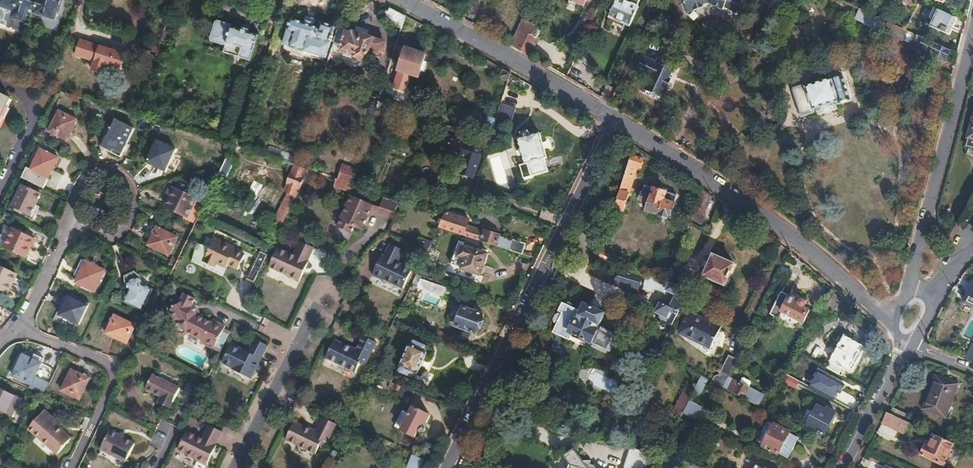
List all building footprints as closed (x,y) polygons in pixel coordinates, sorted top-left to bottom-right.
[(62,0),(0,0),(0,5),(13,10),(9,25),(22,29),(28,7),(34,9),(33,11),(54,18),(57,9),(59,10),(62,0)] [(640,0),(616,0),(609,16),(614,19),(611,25),(621,30),(624,23),(630,26),(639,6),(637,6),(640,0)] [(688,13),(704,7),(704,4),(707,2),(722,9),(723,6),(736,12),(741,0),(683,0),(688,13)] [(879,30),(884,19),(858,7),(853,17),(863,22),(862,23),(879,30)] [(948,31),(954,17),(934,7),(927,21),(948,31)] [(403,28),(407,16),(391,8),(386,17),(400,24),(399,27),(403,28)] [(336,27),(322,22),(321,27),(314,25),(316,19),(307,16),(305,22),(293,18),(285,41),(292,43),(291,47),(306,51),(308,44),(314,46),(315,45),(329,49),(336,27)] [(255,28),(218,17),(211,38),(225,42),(223,49),(246,56),(255,28)] [(901,40),(906,29),(884,19),(879,30),(901,40)] [(537,37),(541,28),(524,20),(512,45),(522,50),(530,34),(537,37)] [(382,49),(385,40),(363,33),(363,34),(354,31),(353,33),(348,31),(348,30),(340,27),(337,38),(336,41),(343,43),(341,50),(367,59),(370,49),(377,51),(378,52),(378,54),(380,55),(381,56),(383,55),(384,54),(384,52),(384,51),(382,49)] [(951,50),(914,33),(910,43),(932,54),(933,53),(947,59),(951,50)] [(530,55),(538,38),(537,37),(530,34),(522,50),(528,54),(530,55)] [(122,69),(127,53),(80,39),(76,55),(95,61),(92,70),(104,74),(107,64),(122,69)] [(421,75),(427,54),(407,47),(406,49),(401,47),(399,54),(403,56),(401,61),(403,62),(394,87),(406,91),(412,71),(421,75)] [(643,89),(661,98),(670,79),(668,78),(673,66),(657,58),(655,61),(644,56),(637,71),(648,77),(643,89)] [(507,80),(510,73),(504,69),(500,77),(507,80)] [(853,100),(845,73),(842,72),(832,75),(833,79),(808,87),(806,84),(794,88),(794,92),(795,96),(802,116),(818,111),(818,113),(838,107),(838,105),(853,100)] [(11,99),(0,94),(0,123),(11,99)] [(384,110),(387,103),(379,101),(378,105),(377,107),(384,110)] [(60,110),(49,131),(67,140),(77,119),(60,110)] [(492,134),(497,119),(489,116),(484,132),(492,134)] [(112,126),(103,147),(120,156),(130,135),(112,126)] [(526,178),(550,171),(546,158),(549,157),(541,133),(532,136),(530,131),(523,133),(524,138),(520,139),(527,164),(522,165),(526,178)] [(474,147),(476,144),(453,136),(453,137),(441,133),(436,148),(447,152),(447,151),(462,157),(456,173),(471,178),(479,154),(478,148),(477,147),(474,147)] [(156,140),(147,161),(165,170),(175,149),(156,140)] [(236,155),(239,148),(231,146),(228,153),(236,155)] [(623,209),(637,165),(641,167),(644,158),(637,156),(639,152),(637,151),(638,148),(634,146),(623,178),(614,206),(623,209)] [(27,168),(22,178),(44,188),(59,158),(41,149),(31,170),(27,168)] [(221,168),(219,172),(229,176),(236,160),(227,156),(221,168)] [(295,196),(307,169),(295,165),(292,172),(291,172),(286,183),(287,184),(284,191),(295,196)] [(352,183),(357,168),(347,166),(342,180),(352,183)] [(254,180),(248,194),(258,198),(264,185),(254,180)] [(698,196),(700,188),(694,184),(691,193),(698,196)] [(23,185),(13,206),(31,215),(41,195),(23,185)] [(670,218),(677,195),(646,185),(641,200),(644,201),(642,208),(647,209),(648,211),(670,218)] [(183,217),(194,223),(196,220),(204,204),(195,200),(195,198),(178,189),(169,208),(184,215),(183,217)] [(705,214),(712,195),(703,189),(693,212),(691,219),(704,222),(707,215),(705,214)] [(295,196),(284,191),(273,219),(282,224),(295,196)] [(458,202),(453,192),(447,195),(442,201),(446,208),(458,202)] [(362,230),(370,208),(371,204),(348,196),(336,228),(352,234),(354,227),(362,230)] [(381,198),(378,207),(377,211),(376,213),(391,218),(396,203),(381,198)] [(468,226),(470,220),(445,212),(438,227),(484,241),(509,250),(512,240),(499,236),(499,234),(485,230),(484,231),(468,226)] [(159,227),(150,246),(168,254),(177,236),(159,227)] [(13,229),(4,246),(26,256),(34,239),(13,229)] [(215,237),(213,240),(234,250),(236,247),(215,237)] [(234,250),(213,240),(202,262),(214,268),(216,262),(226,267),(227,264),(237,269),(244,255),(234,250)] [(274,257),(293,266),(302,270),(303,267),(305,268),(308,262),(306,261),(313,248),(300,241),(293,255),(278,248),(274,257)] [(450,272),(460,276),(462,269),(467,254),(463,253),(466,243),(460,241),(458,247),(456,248),(455,251),(456,254),(450,272)] [(380,267),(377,266),(372,275),(384,281),(386,280),(402,287),(411,269),(397,263),(403,249),(390,242),(384,255),(382,255),(380,261),(382,262),(380,267)] [(462,269),(477,274),(481,275),(488,254),(478,251),(479,247),(466,243),(463,253),(467,254),(462,269)] [(268,254),(260,250),(246,279),(254,283),(259,272),(267,257),(268,254)] [(734,263),(714,255),(705,276),(725,284),(734,263)] [(268,268),(287,277),(288,276),(293,266),(274,257),(268,268)] [(85,260),(76,281),(95,290),(105,269),(85,260)] [(293,266),(288,276),(299,281),(303,274),(300,272),(302,270),(293,266)] [(8,293),(16,275),(0,267),(0,289),(8,293)] [(462,269),(460,276),(475,281),(477,274),(462,269)] [(618,270),(615,281),(636,288),(639,277),(618,270)] [(678,285),(682,273),(674,270),(670,283),(678,285)] [(142,284),(137,274),(133,271),(124,276),(125,280),(129,289),(124,300),(142,309),(152,289),(142,284)] [(410,285),(418,288),(421,280),(423,276),(416,273),(410,285)] [(686,288),(690,275),(682,273),(678,285),(686,288)] [(684,303),(691,289),(686,288),(678,285),(670,283),(646,275),(642,287),(653,290),(654,289),(665,292),(666,290),(676,294),(671,303),(661,299),(660,301),(658,300),(654,306),(657,307),(656,309),(661,312),(659,316),(664,318),(661,323),(671,328),(684,303)] [(421,280),(418,288),(433,293),(442,296),(445,288),(421,280)] [(666,290),(665,292),(661,299),(671,303),(676,294),(666,290)] [(807,308),(809,302),(809,301),(809,299),(809,298),(808,297),(806,296),(804,296),(803,296),(802,297),(800,300),(783,291),(771,314),(781,318),(784,312),(804,321),(810,309),(807,308)] [(70,293),(60,314),(78,323),(88,303),(70,293)] [(188,334),(199,339),(203,336),(213,341),(211,347),(220,352),(229,333),(220,328),(221,325),(210,320),(208,322),(197,316),(194,315),(190,308),(191,306),(193,300),(183,294),(178,305),(166,312),(174,322),(172,327),(173,334),(177,338),(183,338),(188,334)] [(572,334),(592,344),(599,331),(595,329),(597,324),(598,325),(603,313),(584,304),(580,311),(562,303),(561,303),(557,310),(562,313),(561,314),(559,314),(557,314),(555,314),(553,317),(553,319),(554,321),(556,324),(552,332),(568,339),(572,334)] [(195,307),(191,306),(190,308),(194,315),(197,316),(198,313),(195,307)] [(462,308),(456,326),(476,333),(483,315),(462,308)] [(691,312),(680,333),(711,349),(722,329),(691,312)] [(113,315),(104,334),(125,344),(135,325),(113,315)] [(332,330),(344,336),(349,326),(336,320),(332,330)] [(599,331),(592,344),(591,347),(603,353),(605,350),(612,337),(613,335),(600,329),(599,331)] [(546,332),(539,345),(547,349),(554,336),(549,333),(546,332)] [(203,336),(199,339),(201,344),(210,348),(211,347),(213,341),(203,336)] [(335,339),(327,357),(356,371),(361,362),(365,364),(376,342),(363,336),(357,348),(347,343),(346,345),(335,339)] [(612,337),(605,350),(608,351),(614,339),(612,337)] [(221,363),(240,373),(243,367),(257,340),(253,338),(247,351),(231,344),(221,363)] [(410,345),(401,366),(398,373),(414,380),(417,373),(426,352),(425,351),(428,344),(414,338),(411,345),(410,345)] [(848,339),(845,338),(832,361),(851,372),(864,348),(848,339)] [(243,367),(240,373),(251,378),(255,369),(253,367),(255,363),(257,364),(267,345),(257,340),(243,367)] [(13,349),(2,370),(23,380),(33,359),(13,349)] [(663,354),(658,351),(651,365),(659,362),(663,354)] [(715,383),(723,387),(729,376),(735,364),(726,360),(715,383)] [(379,377),(390,381),(392,382),(395,374),(383,369),(379,377)] [(71,370),(61,391),(79,399),(89,379),(71,370)] [(791,371),(789,376),(795,380),(798,375),(791,371)] [(146,388),(157,393),(164,379),(153,374),(146,388)] [(937,374),(924,407),(947,416),(960,383),(937,374)] [(795,380),(799,381),(803,384),(805,379),(798,375),(795,380)] [(729,376),(723,387),(758,406),(764,394),(729,376)] [(795,380),(789,376),(785,383),(795,388),(799,381),(795,380)] [(164,379),(157,393),(162,396),(159,401),(171,406),(180,387),(164,379)] [(392,382),(390,381),(387,388),(392,390),(394,388),(396,383),(392,382)] [(396,383),(394,388),(398,390),(403,392),(405,387),(396,383)] [(675,417),(680,419),(683,413),(689,400),(691,397),(696,387),(691,385),(675,417)] [(7,413),(15,395),(0,387),(0,410),(7,413)] [(403,392),(398,390),(395,396),(408,403),(414,391),(405,387),(403,392)] [(689,400),(683,413),(696,419),(702,407),(694,402),(689,400)] [(411,411),(401,430),(414,437),(418,429),(422,432),(424,431),(425,430),(425,427),(424,426),(430,415),(413,406),(411,411)] [(805,431),(813,435),(816,430),(824,434),(833,418),(825,414),(826,410),(819,406),(805,431)] [(891,413),(900,417),(904,419),(907,413),(894,406),(891,413)] [(394,426),(401,430),(411,411),(404,407),(394,426)] [(825,414),(833,418),(836,413),(827,408),(826,410),(825,414)] [(887,411),(882,422),(895,428),(900,417),(891,413),(887,411)] [(43,412),(27,430),(55,455),(69,440),(52,424),(53,421),(43,412)] [(297,420),(288,437),(317,452),(321,443),(326,445),(337,422),(324,415),(318,428),(307,423),(306,425),(297,420)] [(900,417),(895,428),(904,432),(909,422),(904,419),(900,417)] [(771,432),(763,446),(778,454),(779,453),(788,457),(798,438),(790,434),(791,433),(769,421),(765,428),(771,432)] [(207,464),(211,457),(208,455),(211,450),(213,451),(216,446),(215,445),(222,432),(208,425),(201,438),(187,431),(177,449),(194,458),(195,459),(207,464)] [(101,447),(123,459),(132,441),(109,429),(101,447)] [(816,430),(813,435),(821,440),(824,434),(816,430)] [(927,443),(921,454),(943,465),(954,443),(954,442),(934,433),(929,444),(927,443)] [(132,441),(123,459),(127,461),(136,443),(132,441)] [(631,446),(626,462),(644,467),(649,451),(631,446)] [(592,460),(585,460),(577,447),(566,454),(572,464),(570,467),(592,467),(592,460)] [(651,452),(649,451),(644,467),(626,462),(623,467),(646,467),(651,452)] [(412,453),(407,466),(412,467),(421,467),(424,458),(412,453)]
